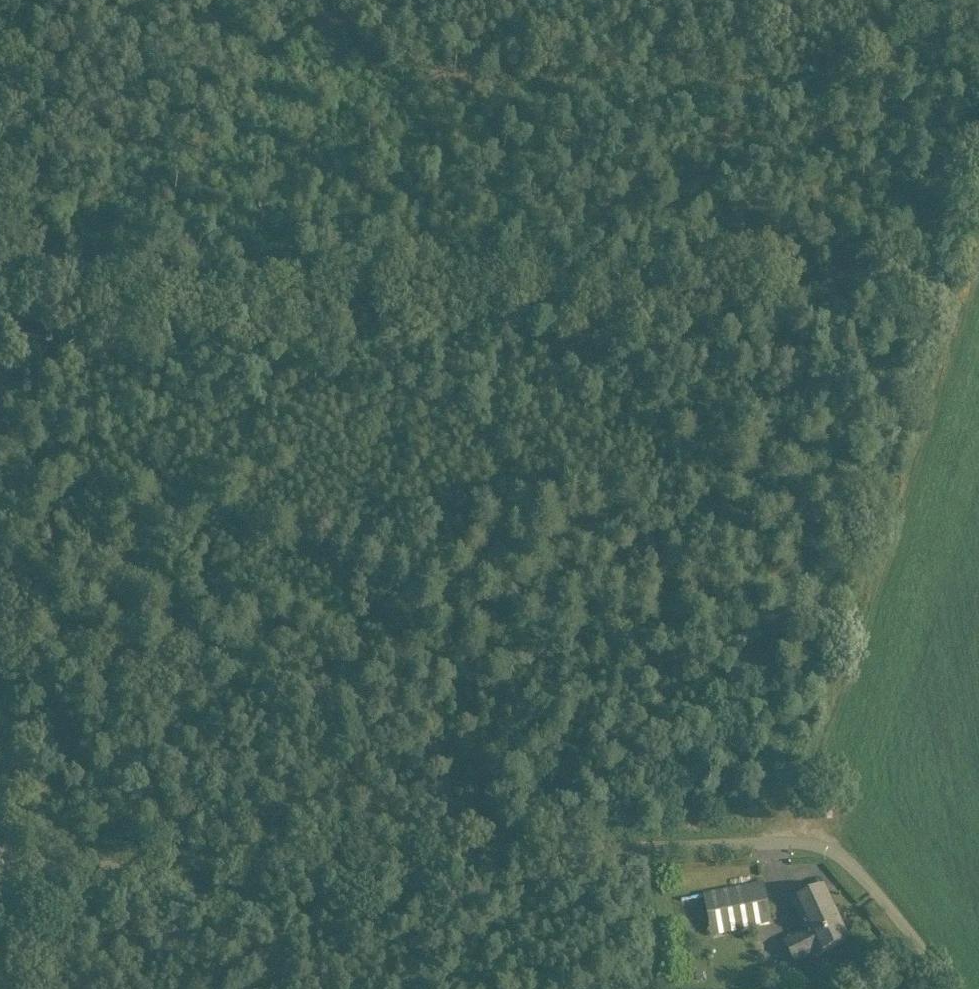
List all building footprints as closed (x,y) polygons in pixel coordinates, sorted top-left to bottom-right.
[(771,924),(763,884),(704,896),(711,935),(771,924)] [(793,903),(807,930),(786,940),(796,960),(817,951),(819,955),(849,940),(824,888),(793,903)]
